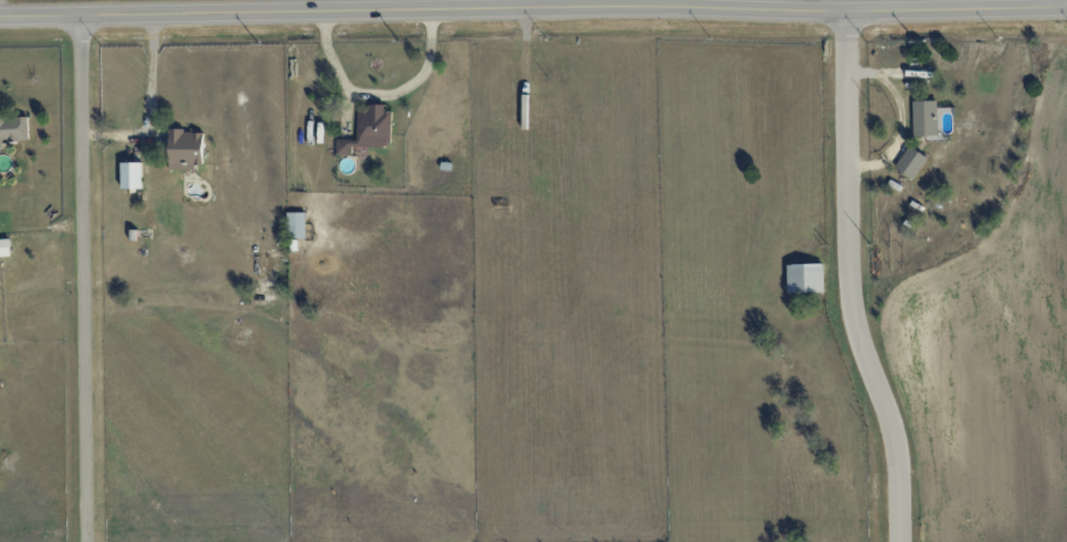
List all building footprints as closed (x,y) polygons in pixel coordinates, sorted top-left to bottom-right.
[(912,101),(913,136),(938,135),(937,100),(912,101)] [(358,111),(357,140),(337,139),(337,155),(352,155),(353,147),(391,147),(391,112),(384,112),(384,104),(370,104),(370,111),(358,111)] [(28,116),(0,117),(0,149),(3,149),(3,141),(29,141),(28,116)] [(204,131),(170,130),(168,168),(203,169),(204,131)] [(894,167),(913,180),(928,158),(909,145),(894,167)] [(141,162),(121,162),(121,189),(142,188),(141,162)] [(305,212),(287,213),(287,238),(306,238),(305,212)] [(10,256),(10,239),(0,239),(0,257),(10,256)] [(824,292),(824,264),(787,265),(788,293),(824,292)]
